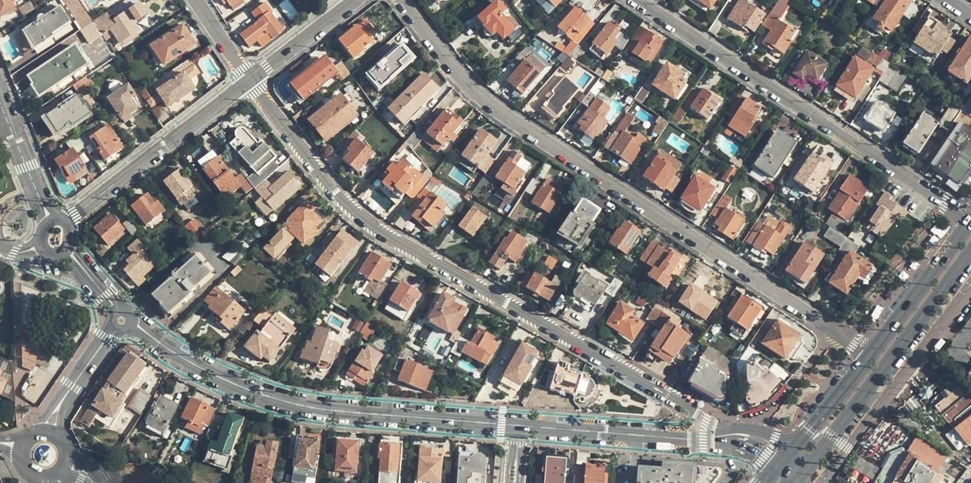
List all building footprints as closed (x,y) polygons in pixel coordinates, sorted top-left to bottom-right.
[(15,12),(11,0),(0,0),(0,18),(15,12)] [(67,7),(81,29),(91,22),(77,0),(67,7)] [(551,12),(564,0),(539,0),(551,12)] [(709,16),(719,1),(717,0),(688,0),(687,1),(709,16)] [(781,61),(793,42),(791,41),(796,34),(779,23),(792,4),(786,0),(780,0),(763,27),(772,32),(763,46),(772,52),(771,54),(781,61)] [(883,34),(887,29),(893,33),(903,18),(909,22),(919,6),(910,0),(864,0),(881,11),(875,21),(881,25),(877,30),(883,34)] [(724,24),(746,39),(751,32),(756,35),(767,18),(742,1),(729,20),(727,19),(724,24)] [(241,35),(249,47),(257,41),(262,48),(284,32),(271,14),(273,12),(267,3),(253,13),(259,22),(241,35)] [(478,20),(493,38),(498,34),(504,42),(516,32),(515,30),(519,27),(512,18),(507,22),(503,17),(507,13),(499,3),(478,20)] [(94,22),(107,42),(111,39),(110,38),(114,36),(123,49),(140,37),(137,33),(139,31),(135,24),(148,15),(140,4),(115,21),(110,13),(108,15),(106,14),(94,22)] [(22,32),(34,50),(37,51),(54,39),(53,38),(71,26),(59,7),(44,18),(43,16),(41,16),(39,16),(38,17),(38,19),(38,22),(22,32)] [(577,37),(583,42),(596,26),(584,16),(586,13),(581,9),(579,12),(574,8),(558,26),(569,36),(574,30),(580,35),(577,37)] [(913,44),(937,60),(942,51),(948,55),(956,44),(945,37),(949,31),(930,19),(927,25),(921,20),(913,31),(919,35),(913,44)] [(82,32),(96,53),(107,46),(93,24),(82,32)] [(148,48),(161,68),(199,44),(186,24),(148,48)] [(595,47),(591,52),(602,61),(607,56),(609,58),(616,49),(620,52),(630,41),(621,33),(623,31),(617,25),(614,28),(610,24),(593,45),(595,47)] [(630,57),(642,65),(644,62),(649,65),(664,43),(641,27),(625,50),(632,54),(630,57)] [(341,42),(355,60),(365,53),(364,51),(374,43),(366,34),(364,36),(358,28),(341,42)] [(570,58),(560,69),(566,75),(569,72),(571,73),(575,68),(574,67),(587,53),(580,46),(573,41),(566,48),(553,38),(551,41),(542,35),(539,39),(570,58)] [(386,54),(399,45),(394,38),(381,47),(386,54)] [(967,85),(970,80),(970,40),(963,53),(960,51),(956,56),(959,58),(949,73),(967,85)] [(27,92),(34,102),(88,65),(75,46),(27,78),(32,85),(30,86),(32,88),(27,92)] [(404,46),(368,77),(380,92),(406,70),(405,69),(416,59),(404,46)] [(508,81),(524,96),(542,77),(541,75),(544,72),(539,68),(541,66),(532,57),(533,55),(527,49),(516,60),(522,66),(508,81)] [(809,53),(794,75),(806,83),(809,79),(818,85),(829,69),(827,67),(827,66),(809,53)] [(880,82),(897,93),(908,76),(877,55),(871,64),(879,70),(876,74),(883,78),(880,82)] [(856,59),(834,93),(853,105),(875,72),(856,59)] [(288,88),(301,106),(305,103),(305,102),(337,76),(342,82),(351,75),(342,64),(334,70),(332,67),(331,68),(326,62),(310,74),(309,72),(288,88)] [(668,65),(654,86),(675,101),(687,84),(685,83),(691,75),(684,70),(681,74),(668,65)] [(156,92),(166,109),(194,91),(188,82),(199,75),(194,67),(156,92)] [(599,67),(595,71),(601,76),(605,72),(599,67)] [(426,76),(390,111),(403,124),(438,89),(426,76)] [(541,109),(556,122),(566,110),(564,109),(580,90),(565,77),(547,98),(551,101),(548,104),(547,103),(541,109)] [(74,86),(80,95),(92,87),(86,78),(74,86)] [(109,112),(119,127),(133,119),(130,115),(142,107),(128,86),(125,83),(121,86),(123,90),(108,99),(114,108),(109,112)] [(644,86),(636,100),(643,104),(651,91),(644,86)] [(141,94),(151,108),(159,103),(149,89),(141,94)] [(694,90),(674,119),(680,123),(691,108),(709,121),(722,103),(705,91),(701,96),(694,90)] [(590,92),(582,104),(588,108),(597,97),(590,92)] [(738,95),(725,115),(733,120),(728,128),(737,133),(735,135),(744,141),(758,120),(756,118),(761,110),(738,95)] [(949,95),(945,99),(953,104),(956,99),(949,95)] [(41,118),(53,138),(56,137),(58,140),(90,120),(88,117),(91,115),(85,105),(84,106),(78,97),(76,98),(75,96),(57,107),(58,109),(47,116),(46,115),(41,118)] [(343,98),(310,123),(324,140),(357,115),(343,98)] [(590,110),(577,128),(596,142),(609,124),(603,120),(611,111),(598,101),(591,111),(590,110)] [(879,103),(867,122),(885,133),(891,124),(893,125),(898,118),(889,112),(890,110),(879,103)] [(925,112),(901,149),(917,160),(939,126),(949,133),(962,113),(952,106),(941,123),(925,112)] [(448,111),(428,135),(444,148),(450,140),(454,144),(458,139),(455,135),(464,123),(448,111)] [(641,111),(637,117),(652,127),(656,121),(641,111)] [(618,174),(623,177),(648,141),(639,135),(638,132),(630,126),(635,120),(629,116),(616,134),(615,133),(605,148),(621,159),(618,163),(623,167),(618,174)] [(657,126),(653,132),(659,136),(667,124),(660,119),(656,125),(657,126)] [(932,166),(962,188),(970,175),(970,131),(961,125),(932,166)] [(92,148),(97,156),(100,154),(105,161),(124,148),(109,126),(90,138),(95,146),(92,148)] [(257,175),(249,182),(256,191),(279,169),(273,162),(277,159),(262,143),(259,145),(247,132),(245,131),(242,131),(239,132),(237,134),(236,137),(237,139),(239,142),(232,147),(257,175)] [(779,131),(756,167),(775,179),(798,143),(779,131)] [(55,162),(69,184),(88,172),(77,155),(84,150),(82,147),(90,142),(83,132),(64,144),(69,152),(55,162)] [(344,161),(359,174),(380,149),(372,143),(367,148),(361,143),(364,139),(356,132),(346,144),(350,147),(347,151),(350,154),(344,161)] [(478,136),(462,157),(479,170),(492,152),(483,145),(486,142),(478,136)] [(663,152),(645,179),(665,193),(667,191),(672,194),(683,177),(679,174),(684,167),(663,152)] [(813,155),(795,182),(814,194),(835,163),(822,155),(819,159),(813,155)] [(496,179),(514,191),(526,175),(515,168),(518,164),(510,158),(496,179)] [(204,172),(226,200),(241,188),(219,160),(204,172)] [(394,165),(382,179),(386,182),(383,185),(401,200),(404,196),(406,198),(407,196),(413,201),(427,183),(422,179),(424,178),(416,171),(415,172),(403,162),(397,168),(394,165)] [(722,179),(730,183),(737,168),(729,164),(722,179)] [(232,169),(251,195),(256,191),(249,182),(237,165),(232,169)] [(164,184),(182,207),(195,197),(189,189),(191,186),(178,169),(168,176),(171,179),(164,184)] [(473,195),(480,199),(493,182),(479,171),(470,183),(473,185),(466,194),(471,197),(473,195)] [(257,192),(273,211),(300,186),(288,173),(272,189),(267,183),(257,192)] [(761,174),(757,180),(764,185),(768,179),(761,174)] [(697,180),(681,205),(698,216),(718,186),(702,175),(699,181),(697,180)] [(826,225),(831,228),(841,235),(870,189),(850,176),(840,192),(841,192),(829,211),(834,214),(826,225)] [(533,180),(525,192),(532,197),(541,184),(533,180)] [(545,185),(533,204),(550,215),(562,196),(545,185)] [(419,197),(407,211),(414,216),(412,218),(420,224),(421,224),(425,227),(427,224),(434,230),(446,215),(443,213),(448,207),(432,193),(431,194),(429,193),(426,197),(423,194),(420,198),(419,197)] [(867,230),(887,243),(894,232),(889,229),(891,226),(893,227),(897,220),(902,224),(908,214),(890,202),(893,198),(886,194),(877,206),(881,209),(867,230)] [(132,208),(146,226),(162,214),(160,211),(162,208),(158,203),(155,204),(148,196),(132,208)] [(720,220),(714,229),(734,242),(748,220),(741,215),(739,218),(727,210),(733,201),(726,197),(714,216),(720,220)] [(265,250),(278,263),(294,246),(291,243),(297,238),(305,246),(329,221),(304,198),(288,213),(293,217),(283,227),(286,230),(265,250)] [(563,198),(560,202),(566,207),(570,202),(563,198)] [(572,217),(559,236),(579,247),(592,229),(590,229),(601,213),(584,202),(573,218),(572,217)] [(224,205),(220,209),(226,217),(230,213),(224,205)] [(474,209),(460,227),(474,238),(488,219),(474,209)] [(95,229),(109,245),(125,231),(119,224),(117,224),(110,216),(95,229)] [(123,225),(133,236),(138,232),(129,220),(123,225)] [(194,221),(186,228),(196,242),(205,235),(194,221)] [(762,222),(748,244),(767,256),(769,253),(774,257),(790,233),(789,227),(786,225),(782,226),(780,227),(771,222),(770,224),(765,221),(764,223),(762,222)] [(616,236),(610,243),(627,256),(640,235),(624,224),(617,236),(616,236)] [(841,235),(831,228),(824,238),(839,248),(845,238),(841,235)] [(329,261),(338,270),(359,245),(354,241),(357,237),(352,233),(349,237),(343,231),(336,240),(331,236),(322,246),(328,250),(330,248),(336,253),(329,261)] [(489,262),(485,267),(501,277),(507,267),(505,265),(509,260),(518,266),(532,247),(512,234),(507,241),(506,240),(490,263),(489,262)] [(845,238),(839,248),(842,250),(839,253),(847,258),(829,285),(848,297),(858,281),(867,287),(877,272),(873,269),(873,268),(855,257),(861,248),(845,238)] [(124,271),(139,287),(145,283),(143,279),(159,265),(137,241),(128,250),(134,257),(127,263),(130,266),(124,271)] [(655,270),(649,278),(666,291),(673,282),(669,280),(683,260),(667,250),(666,253),(653,243),(642,261),(655,270)] [(806,245),(784,277),(807,292),(818,274),(815,272),(825,258),(806,245)] [(370,296),(378,301),(387,287),(382,282),(392,267),(373,254),(359,275),(372,283),(368,289),(373,292),(370,296)] [(548,258),(544,267),(553,271),(557,262),(548,258)] [(153,297),(170,316),(194,295),(192,293),(211,276),(196,259),(177,277),(174,275),(171,278),(173,280),(153,297)] [(245,262),(233,273),(236,277),(248,266),(245,262)] [(261,266),(253,275),(261,283),(270,274),(261,266)] [(528,274),(521,286),(548,302),(562,280),(556,276),(552,284),(535,275),(533,277),(528,274)] [(587,276),(570,300),(590,315),(608,289),(587,276)] [(395,296),(380,319),(388,324),(394,316),(406,324),(416,307),(414,306),(420,296),(394,279),(383,298),(386,299),(391,293),(395,296)] [(689,282),(677,299),(704,319),(720,295),(706,285),(702,291),(689,282)] [(216,287),(204,301),(210,308),(209,310),(218,316),(215,320),(230,333),(246,314),(216,287)] [(444,295),(428,322),(452,336),(468,308),(444,295)] [(737,324),(732,331),(744,339),(756,318),(759,320),(765,312),(764,309),(744,296),(741,301),(736,299),(730,309),(734,310),(728,319),(737,324)] [(679,308),(673,304),(669,311),(657,304),(646,321),(664,333),(647,358),(656,364),(661,356),(673,363),(688,340),(668,326),(673,321),(668,318),(671,313),(677,315),(679,308)] [(622,305),(608,325),(633,342),(644,325),(632,317),(634,313),(622,305)] [(258,332),(244,349),(262,363),(265,361),(269,365),(295,332),(266,308),(254,323),(264,330),(261,335),(258,332)] [(767,328),(758,343),(785,361),(791,360),(794,362),(799,352),(805,345),(803,343),(803,339),(789,330),(791,326),(780,319),(773,332),(767,328)] [(358,322),(354,329),(361,333),(365,326),(358,322)] [(360,338),(368,341),(375,328),(369,324),(360,338)] [(469,325),(463,337),(469,340),(475,329),(469,325)] [(302,361),(320,366),(319,370),(324,371),(327,371),(330,369),(332,366),(338,345),(327,343),(330,332),(317,328),(313,345),(304,342),(302,350),(304,351),(302,361)] [(451,352),(460,358),(463,353),(481,364),(486,355),(489,356),(496,344),(494,342),(495,340),(480,330),(470,345),(460,338),(456,344),(451,352)] [(451,340),(456,344),(460,338),(462,335),(457,331),(451,340)] [(28,341),(24,347),(24,359),(37,365),(40,356),(44,350),(28,341)] [(92,406),(80,424),(88,429),(95,419),(111,429),(126,406),(120,402),(125,396),(146,368),(138,362),(142,356),(128,344),(106,377),(111,380),(94,407),(92,406)] [(504,379),(502,384),(518,393),(532,369),(530,367),(538,353),(527,348),(525,350),(518,346),(501,377),(504,379)] [(709,348),(690,384),(703,391),(717,399),(722,398),(725,394),(724,381),(737,381),(738,413),(749,411),(749,414),(769,405),(785,386),(783,385),(782,386),(777,382),(784,373),(777,366),(749,347),(736,366),(709,348)] [(353,382),(364,390),(375,374),(373,372),(382,358),(369,349),(365,354),(363,352),(356,363),(355,364),(347,376),(354,380),(353,382)] [(398,382),(426,392),(433,374),(422,370),(422,368),(414,365),(415,362),(400,357),(395,371),(401,373),(398,382)] [(494,372),(482,393),(488,397),(499,375),(494,372)] [(102,377),(97,386),(102,390),(108,381),(102,377)] [(935,407),(967,446),(970,443),(970,397),(960,386),(935,407)] [(533,393),(530,406),(544,407),(548,391),(536,387),(533,393)] [(142,389),(131,406),(144,415),(155,398),(142,389)] [(162,399),(149,425),(165,433),(178,407),(162,399)] [(193,399),(183,419),(200,428),(201,425),(209,428),(216,411),(193,399)] [(213,443),(206,462),(230,471),(234,458),(231,458),(241,429),(242,429),(245,420),(229,414),(219,445),(213,443)] [(217,416),(208,436),(214,438),(216,433),(219,434),(224,419),(217,416)] [(958,437),(943,425),(931,441),(940,447),(946,440),(953,445),(958,437)] [(294,482),(309,482),(309,479),(317,480),(320,465),(315,463),(318,440),(302,438),(301,450),(291,449),(289,460),(295,460),(294,469),(296,469),(294,482)] [(906,453),(883,439),(874,451),(869,448),(862,458),(882,469),(876,476),(861,469),(851,482),(950,482),(951,482),(936,472),(944,461),(927,452),(912,442),(906,453)] [(252,482),(272,482),(279,445),(263,442),(258,447),(252,482)] [(340,442),(337,472),(357,474),(360,444),(340,442)] [(380,482),(397,482),(400,448),(381,445),(379,460),(381,460),(380,482)] [(419,482),(442,482),(444,451),(422,450),(419,482)] [(461,482),(484,482),(485,462),(484,460),(482,459),(480,458),(476,458),(474,459),(473,461),(462,461),(461,482)] [(546,482),(566,482),(567,461),(548,459),(546,482)] [(575,482),(605,482),(606,467),(587,465),(587,468),(576,467),(575,482)] [(638,482),(717,482),(722,477),(719,470),(662,466),(663,470),(639,468),(638,482)]
